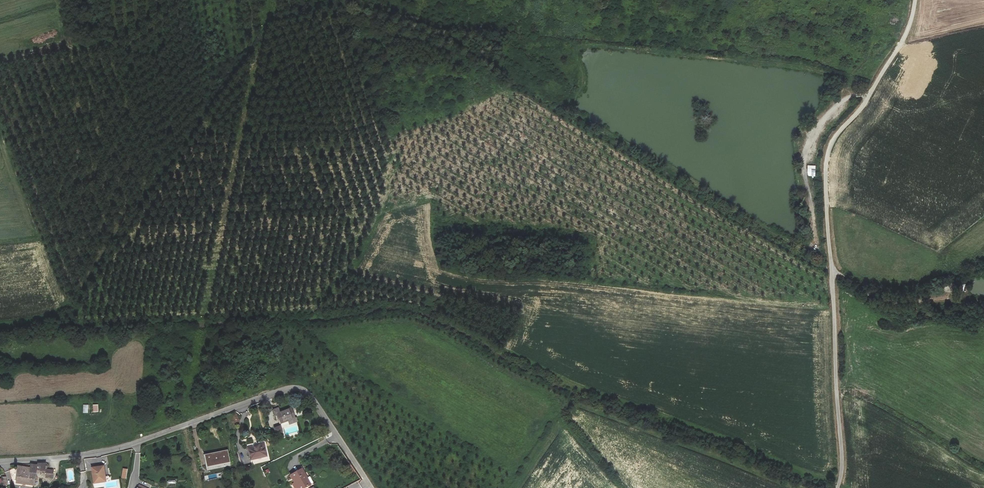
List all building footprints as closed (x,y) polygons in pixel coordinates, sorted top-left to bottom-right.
[(281,423),(289,421),(289,424),(298,421),(297,418),(296,419),(292,407),(280,411),(279,408),(273,409),(275,416),(278,415),(281,423)] [(280,426),(274,428),(276,434),(282,433),(280,426)] [(264,443),(248,447),(251,460),(267,456),(264,443)] [(204,455),(206,467),(230,462),(228,449),(204,455)] [(30,464),(30,466),(29,474),(37,475),(37,473),(39,473),(39,472),(45,472),(45,473),(47,473),(46,476),(52,477),(53,469),(45,469),(45,464),(30,464)] [(29,474),(30,466),(18,466),(16,483),(28,485),(29,474)] [(103,466),(92,468),(94,483),(105,481),(103,466)] [(295,482),(293,484),(295,487),(304,487),(311,485),(302,469),(291,475),(295,482)] [(29,474),(28,485),(35,486),(37,475),(29,474)]
